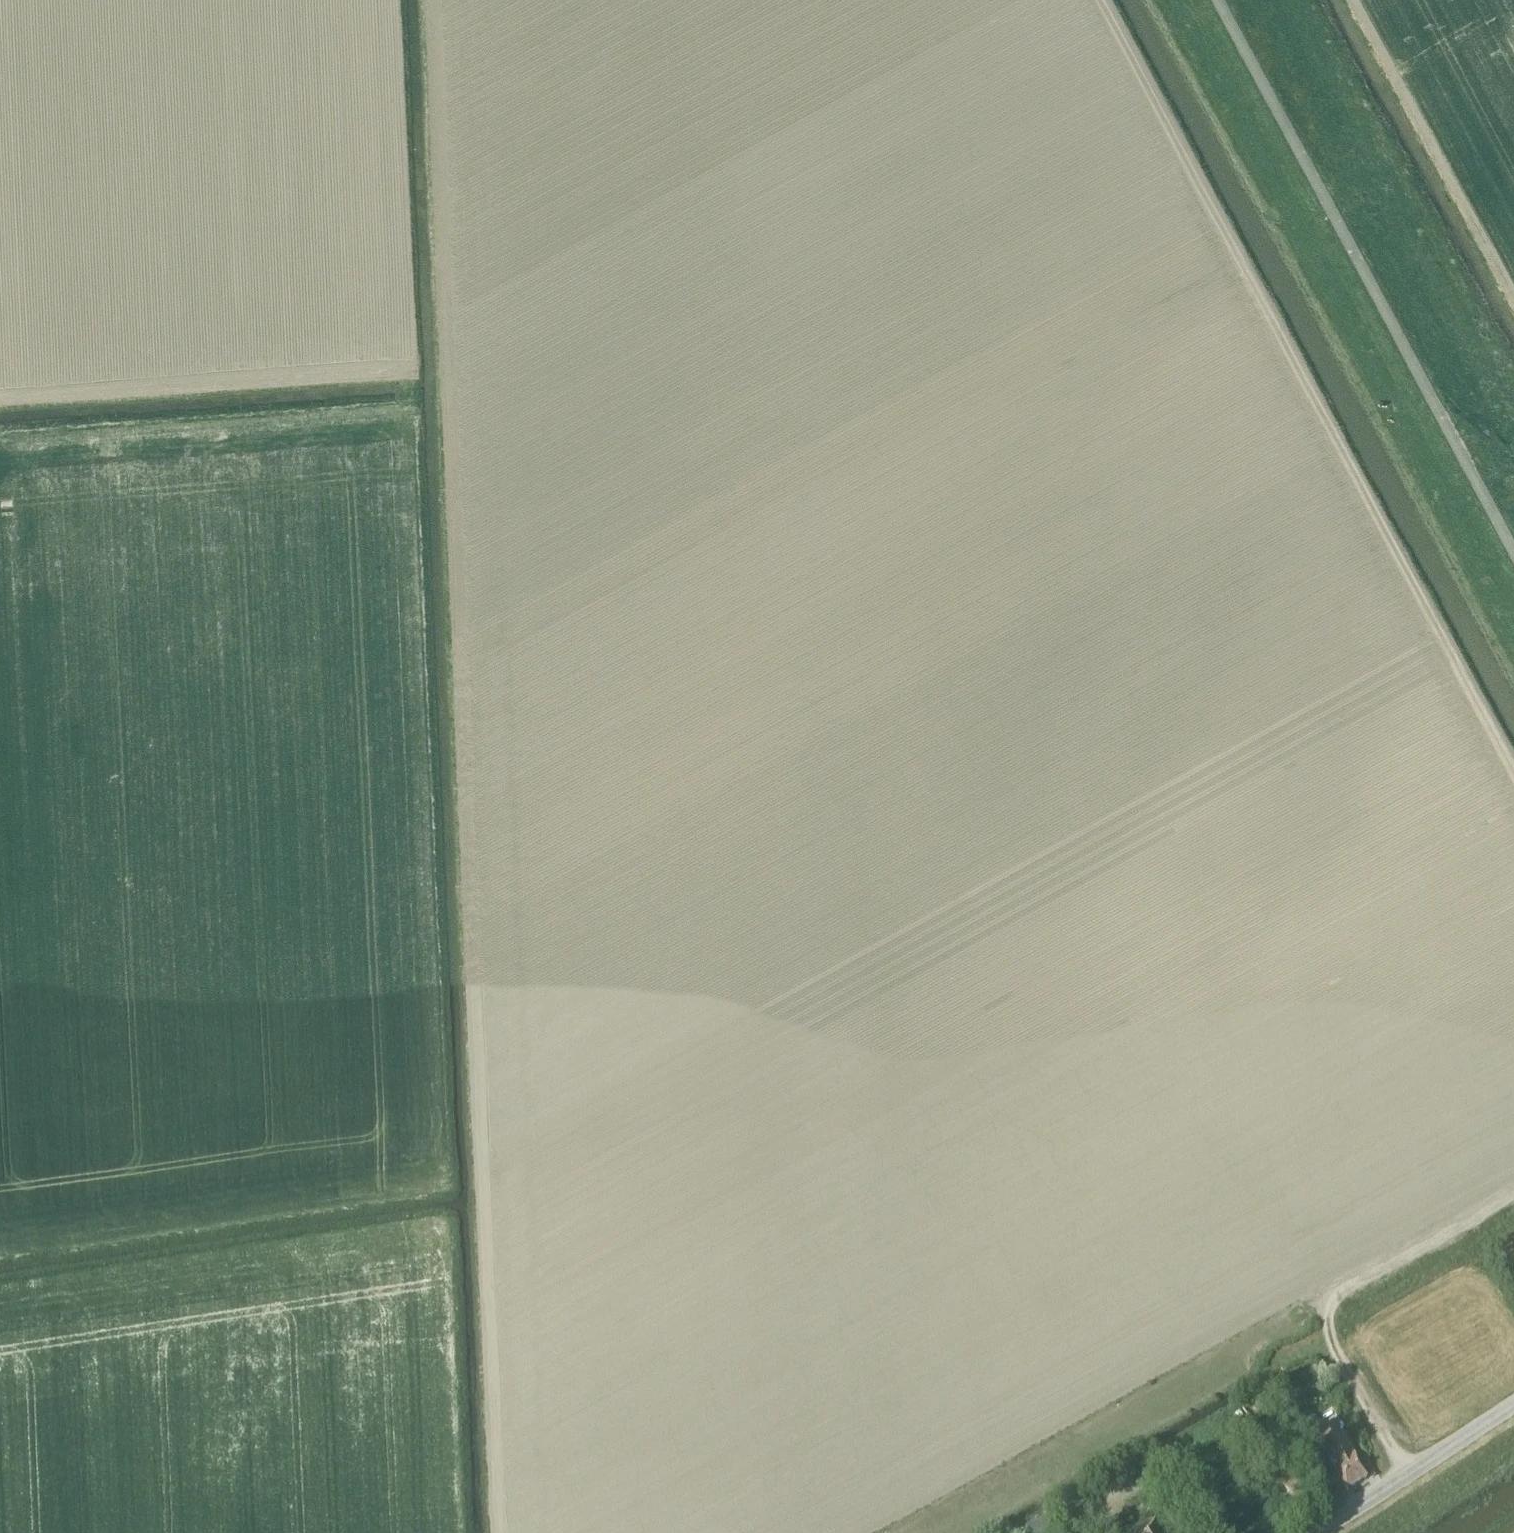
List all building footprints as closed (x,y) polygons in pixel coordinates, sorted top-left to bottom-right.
[(1299,1422),(1304,1420),(1298,1408),(1290,1412),(1296,1424),(1299,1422)] [(1320,1439),(1308,1417),(1304,1420),(1299,1422),(1311,1443),(1320,1439)] [(1345,1491),(1365,1479),(1337,1433),(1317,1445),(1345,1491)] [(1296,1517),(1325,1499),(1310,1477),(1298,1484),(1295,1480),(1280,1490),(1296,1517)] [(1163,1514),(1133,1532),(1175,1532),(1163,1514)]
